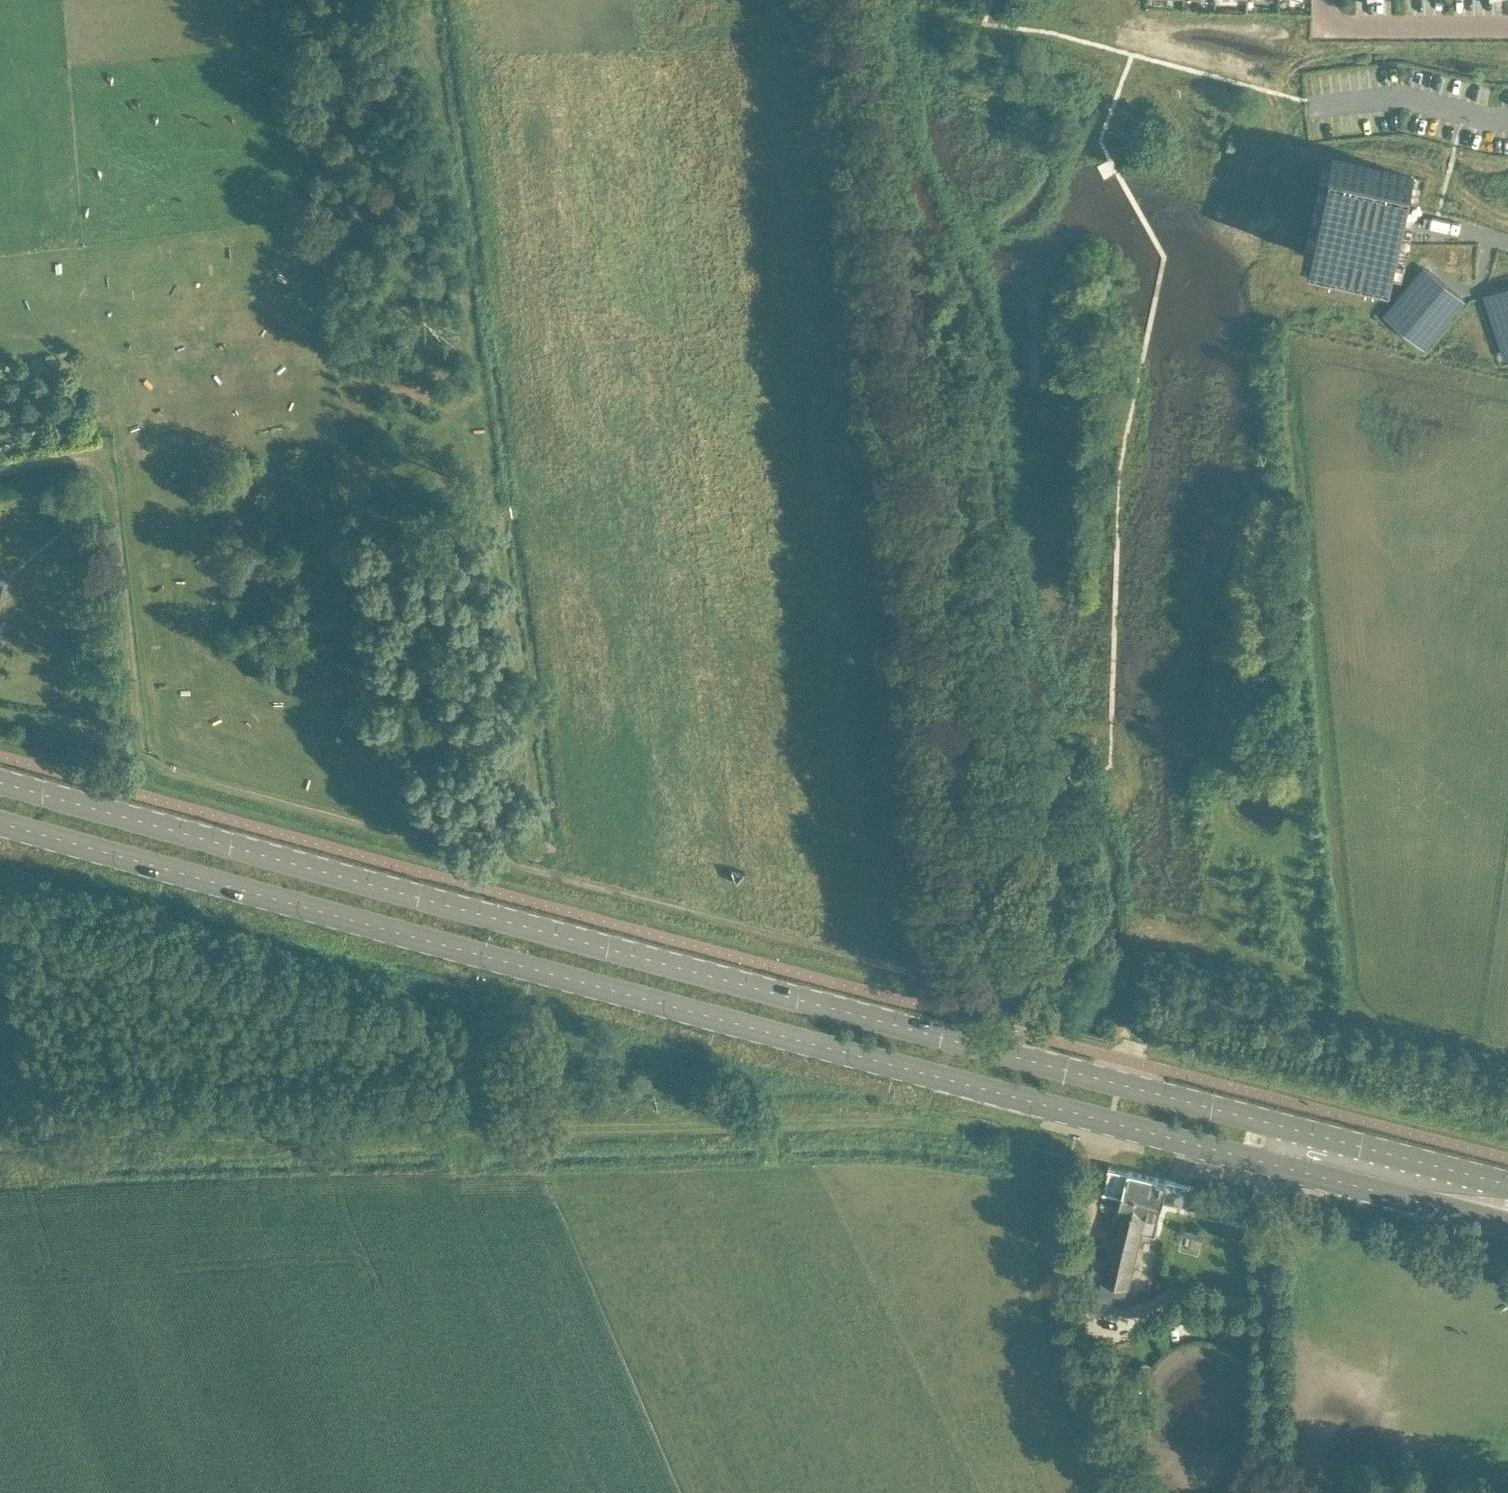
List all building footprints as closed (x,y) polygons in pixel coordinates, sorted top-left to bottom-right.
[(1312,256),(1394,274),(1415,177),(1333,159),(1312,256)] [(1388,318),(1421,345),(1461,296),(1429,269),(1388,318)] [(1489,293),(1507,348),(1507,286),(1489,293)] [(1104,1191),(1123,1195),(1103,1280),(1106,1281),(1104,1294),(1127,1299),(1130,1287),(1143,1231),(1157,1234),(1169,1180),(1110,1167),(1109,1167),(1108,1172),(1104,1191)] [(1201,1192),(1197,1213),(1218,1218),(1222,1197),(1201,1192)] [(1142,1362),(1134,1378),(1144,1383),(1152,1367),(1142,1362)]
